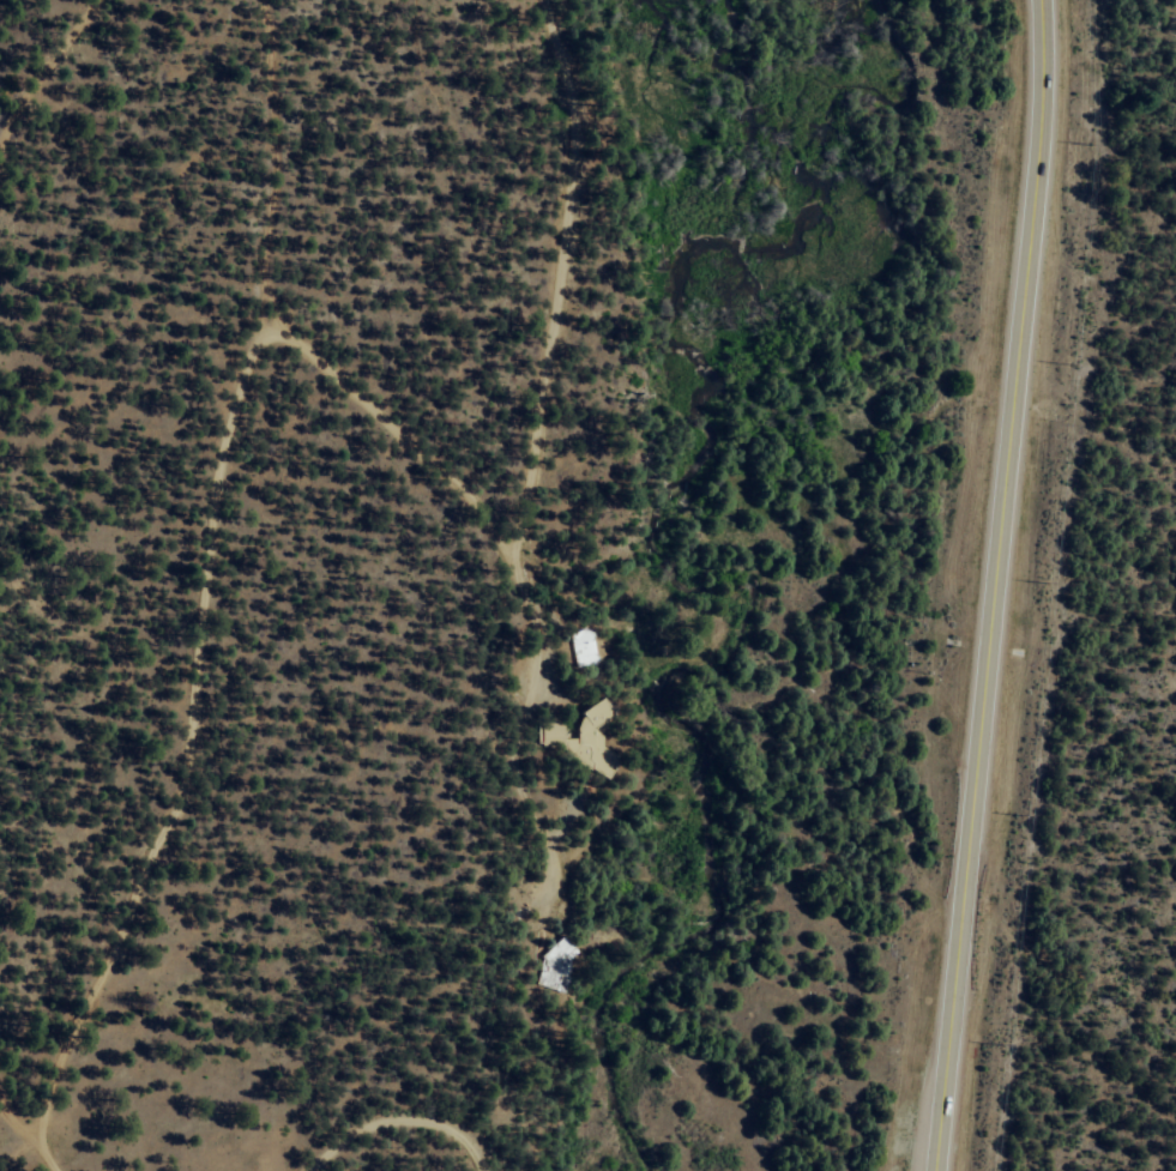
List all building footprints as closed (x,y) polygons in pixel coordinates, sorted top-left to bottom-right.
[(572,630),(574,664),(596,663),(594,629),(572,630)] [(609,777),(620,756),(602,746),(602,723),(609,710),(609,702),(602,699),(591,699),(577,724),(577,737),(564,737),(564,725),(557,721),(541,721),(538,728),(538,741),(544,744),(566,744),(566,754),(609,777)]
